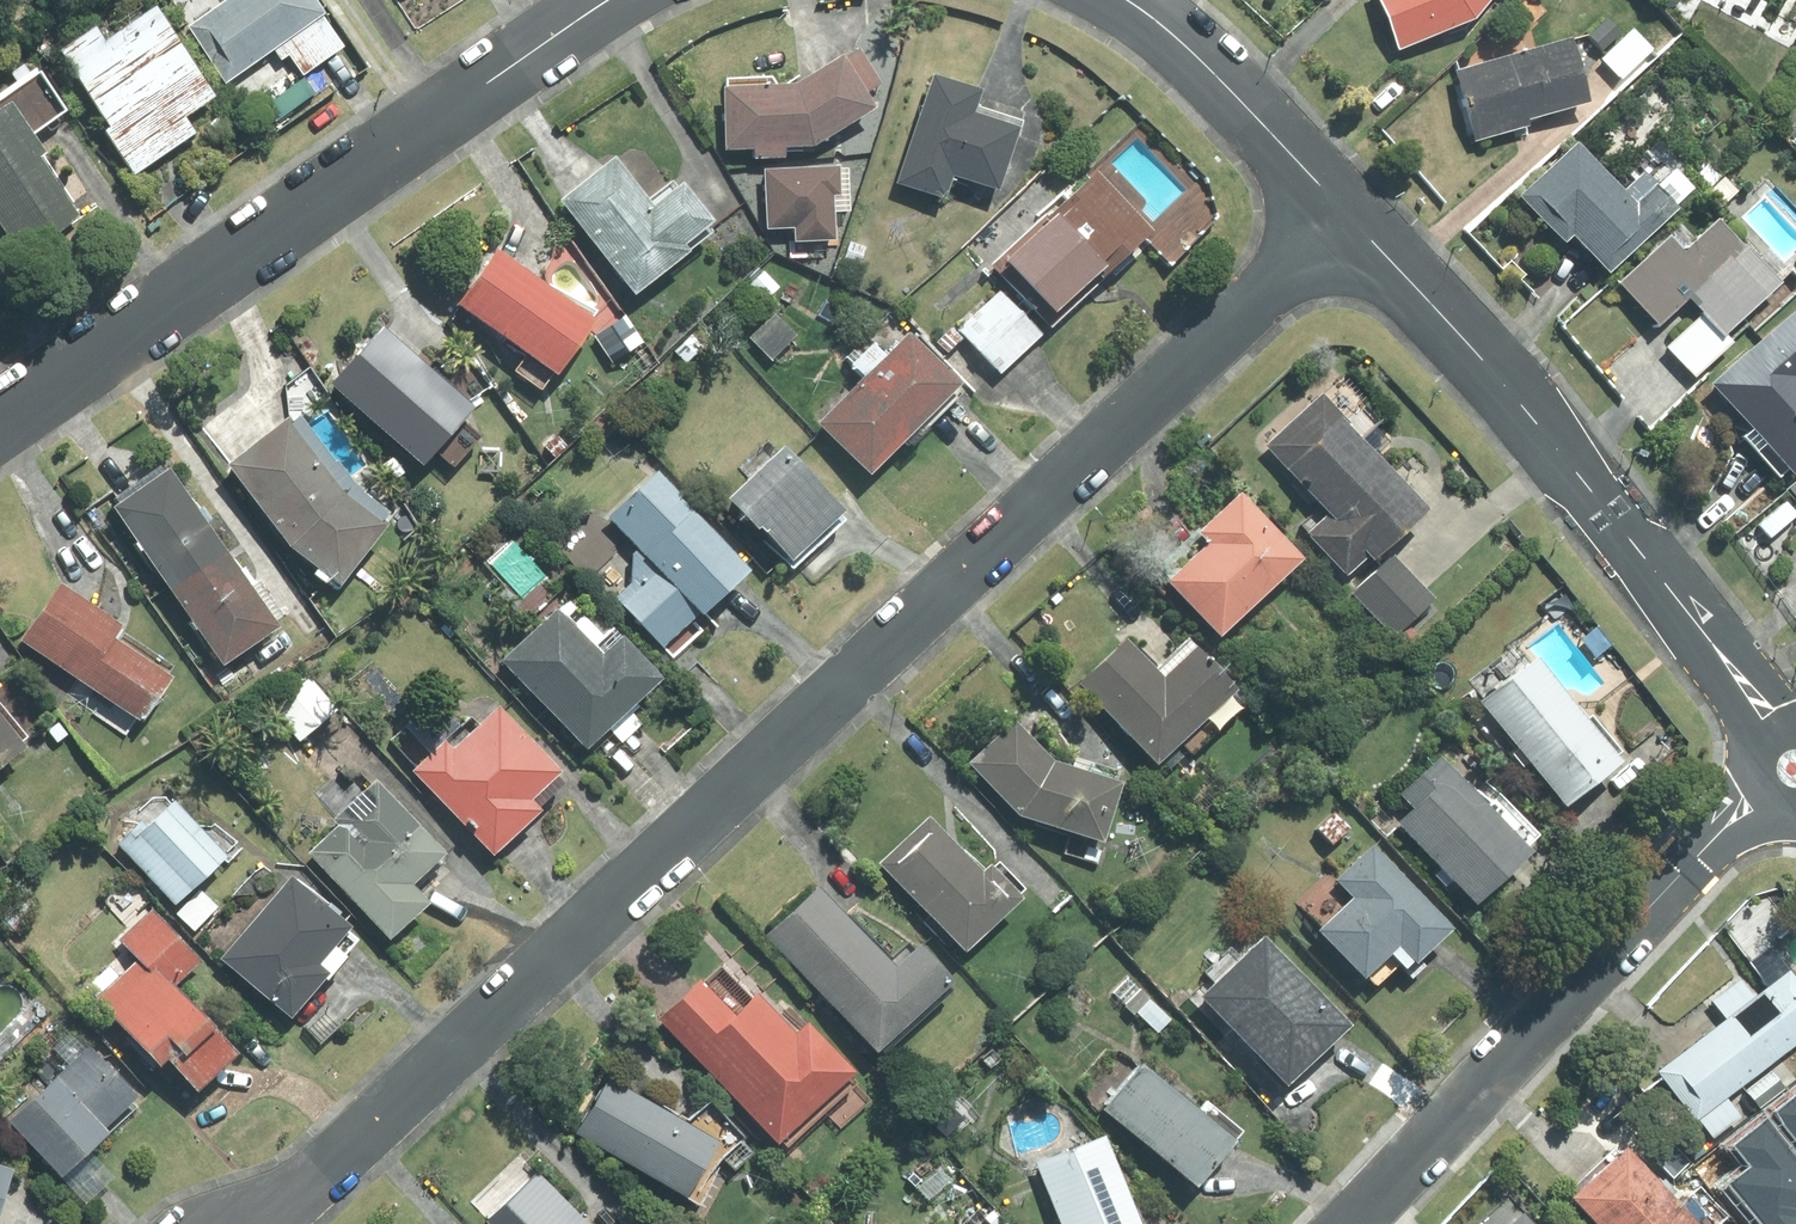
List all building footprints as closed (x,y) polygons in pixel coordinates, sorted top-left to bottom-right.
[(179,31),(222,88),(270,52),(278,64),(285,59),(299,77),(340,47),(305,0),(220,0),(179,31)] [(1390,53),(1472,17),(1485,0),(1369,0),(1390,53)] [(210,98),(143,7),(93,44),(82,30),(48,55),(102,129),(97,132),(131,179),(190,136),(179,121),(210,98)] [(1618,83),(1645,53),(1619,30),(1592,60),(1618,83)] [(1448,71),(1468,145),(1524,130),(1522,124),(1581,108),(1563,40),(1448,71)] [(824,138),(867,113),(859,99),(877,89),(856,50),(788,87),(715,90),(717,154),(770,152),(771,203),(826,202),(824,138)] [(0,101),(0,235),(19,261),(77,219),(35,162),(39,159),(24,138),(64,109),(37,73),(0,101)] [(963,115),(970,90),(923,77),(892,189),(940,202),(946,179),(994,192),(1011,128),(963,115)] [(312,100),(298,81),(261,111),(275,129),(312,100)] [(1612,193),(1570,144),(1512,194),(1555,244),(1562,238),(1596,277),(1671,212),(1636,172),(1612,193)] [(642,208),(605,160),(549,203),(625,300),(679,258),(673,250),(702,227),(670,186),(642,208)] [(1705,164),(1693,177),(1709,192),(1702,200),(1718,213),(1736,192),(1705,164)] [(1092,283),(1143,236),(1086,175),(990,265),(1041,320),(1086,277),(1092,283)] [(1662,350),(1691,381),(1732,342),(1722,332),(1774,283),(1712,218),(1681,248),(1666,233),(1612,285),(1653,328),(1681,301),(1696,317),(1662,350)] [(539,291),(483,252),(444,307),(548,380),(594,315),(546,282),(539,291)] [(777,288),(761,271),(741,290),(758,307),(777,288)] [(1039,336),(997,291),(954,331),(997,376),(1039,336)] [(1703,386),(1743,431),(1734,439),(1775,486),(1795,467),(1795,303),(1703,386)] [(616,308),(587,324),(609,364),(638,347),(616,308)] [(771,313),(745,338),(769,363),(795,338),(771,313)] [(429,454),(446,469),(475,436),(457,421),(465,412),(371,329),(320,387),(415,469),(429,454)] [(906,448),(960,393),(899,335),(879,355),(868,345),(845,368),(856,379),(810,427),(863,479),(899,441),(906,448)] [(1292,533),(1390,637),(1430,600),(1382,549),(1422,511),(1316,397),(1261,449),(1317,510),(1292,533)] [(280,424),(219,468),(275,546),(330,589),(375,532),(336,501),(280,424)] [(716,500),(785,573),(824,537),(817,530),(833,515),(770,449),(716,500)] [(161,470),(104,510),(216,669),(272,629),(161,470)] [(599,517),(629,550),(628,584),(609,601),(657,652),(743,573),(649,471),(599,517)] [(1197,546),(1156,583),(1207,639),(1289,565),(1228,497),(1187,535),(1197,546)] [(513,537),(485,561),(521,601),(549,577),(513,537)] [(116,632),(50,589),(14,646),(135,723),(166,675),(111,640),(116,632)] [(604,728),(618,744),(635,728),(621,713),(654,682),(606,629),(587,646),(554,610),(494,664),(577,754),(604,728)] [(1153,669),(1125,638),(1072,686),(1150,770),(1231,695),(1182,642),(1153,669)] [(1530,659),(1472,705),(1555,809),(1613,763),(1530,659)] [(303,668),(262,701),(296,744),(337,711),(303,668)] [(459,728),(431,698),(399,728),(425,756),(407,773),(485,858),(563,786),(492,708),(447,750),(441,744),(459,728)] [(1010,721),(963,765),(1011,817),(1094,846),(1115,786),(1050,764),(1010,721)] [(17,751),(0,731),(0,765),(17,751)] [(1518,853),(1535,837),(1484,784),(1473,794),(1437,756),(1393,798),(1405,811),(1388,826),(1466,909),(1522,856),(1518,853)] [(437,855),(373,786),(299,854),(383,945),(422,908),(403,887),(437,855)] [(197,829),(158,788),(130,815),(137,822),(112,847),(170,907),(220,859),(225,865),(240,851),(209,819),(197,829)] [(1019,891),(994,864),(984,872),(931,813),(873,865),(955,955),(1014,902),(1011,898),(1019,891)] [(1347,900),(1313,933),(1359,981),(1382,959),(1397,974),(1445,928),(1366,847),(1330,882),(1347,900)] [(353,941),(283,878),(209,961),(280,1024),(353,941)] [(887,964),(818,887),(761,938),(867,1056),(945,986),(909,945),(887,964)] [(217,910),(197,890),(172,915),(192,935),(217,910)] [(184,1096),(230,1059),(171,987),(195,967),(148,912),(115,940),(135,963),(91,999),(152,1075),(161,1068),(184,1096)] [(1343,1029),(1256,939),(1190,1003),(1277,1092),(1343,1029)] [(653,1020),(772,1153),(827,1104),(846,1126),(870,1105),(792,1017),(780,1028),(720,960),(653,1020)] [(1719,1023),(1652,1076),(1692,1126),(1695,1123),(1708,1140),(1736,1118),(1723,1101),(1736,1090),(1754,1112),(1782,1090),(1764,1068),(1795,1042),(1795,983),(1785,970),(1747,1000),(1734,984),(1706,1006),(1719,1023)] [(1124,979),(1106,997),(1130,1020),(1135,1015),(1152,1033),(1165,1020),(1124,979)] [(343,1020),(326,1004),(300,1031),(316,1047),(343,1020)] [(100,1132),(131,1104),(83,1049),(0,1122),(52,1181),(103,1136),(100,1132)] [(1229,1145),(1129,1063),(1090,1111),(1189,1193),(1229,1145)] [(706,1098),(677,1127),(601,1080),(567,1135),(646,1184),(691,1210),(717,1166),(726,1175),(755,1147),(706,1098)] [(1776,1112),(1795,1137),(1795,1096),(1776,1112)] [(1736,1145),(1753,1166),(1731,1184),(1763,1223),(1795,1223),(1795,1155),(1768,1120),(1736,1145)] [(1028,1164),(1052,1223),(1130,1223),(1095,1137),(1028,1164)] [(1612,1148),(1557,1201),(1580,1223),(1686,1223),(1612,1148)] [(482,1221),(485,1223),(579,1223),(536,1174),(482,1221)] [(1514,1210),(1500,1223),(1528,1223),(1514,1210)]
